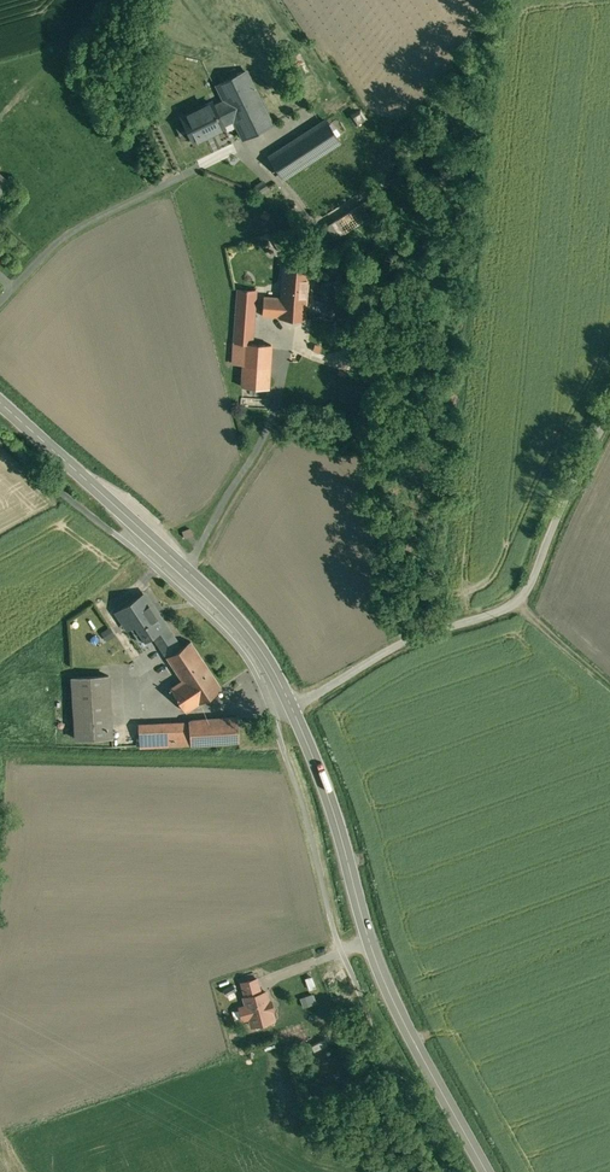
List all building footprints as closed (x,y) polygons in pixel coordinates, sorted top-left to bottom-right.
[(278,56),(264,62),(268,70),(281,64),(278,56)] [(259,97),(246,70),(218,84),(225,99),(235,119),(244,137),(272,124),(272,123),(318,100),(306,74),(259,97)] [(212,102),(183,117),(194,141),(224,126),(223,125),(235,119),(225,99),(213,105),(212,102)] [(311,131),(270,156),(283,177),(323,152),(311,131)] [(270,186),(242,161),(236,167),(264,192),(270,186)] [(0,174),(0,192),(9,182),(0,174)] [(307,317),(308,298),(311,268),(284,266),(282,296),(265,294),(263,314),(307,317)] [(235,364),(243,364),(242,386),(269,388),(271,344),(254,343),(257,289),(239,288),(235,364)] [(316,327),(315,327),(314,327),(313,328),(312,328),(311,329),(311,330),(311,332),(311,333),(311,334),(312,335),(313,335),(314,336),(315,336),(317,336),(318,335),(319,334),(319,333),(320,333),(320,331),(320,330),(319,329),(318,328),(316,327)] [(143,594),(117,611),(124,622),(130,618),(144,639),(153,634),(166,625),(162,617),(157,616),(153,610),(154,606),(152,604),(149,603),(143,594)] [(172,634),(166,625),(153,634),(168,656),(191,641),(191,640),(182,646),(173,633),(172,634)] [(113,626),(103,630),(107,638),(116,635),(113,626)] [(191,641),(168,656),(183,679),(171,687),(186,710),(222,687),(191,641)] [(135,736),(131,674),(73,677),(77,740),(135,736)] [(140,746),(191,743),(239,740),(237,716),(189,719),(189,727),(139,730),(140,746)] [(307,977),(310,988),(317,986),(314,975),(307,977)] [(257,977),(242,981),(246,996),(261,992),(257,977)] [(246,996),(244,996),(247,1004),(240,1006),(243,1018),(250,1016),(252,1024),(274,1018),(271,1009),(274,1008),(271,999),(269,1000),(266,990),(261,992),(246,996)] [(305,1005),(318,1002),(316,992),(303,996),(305,1005)]
